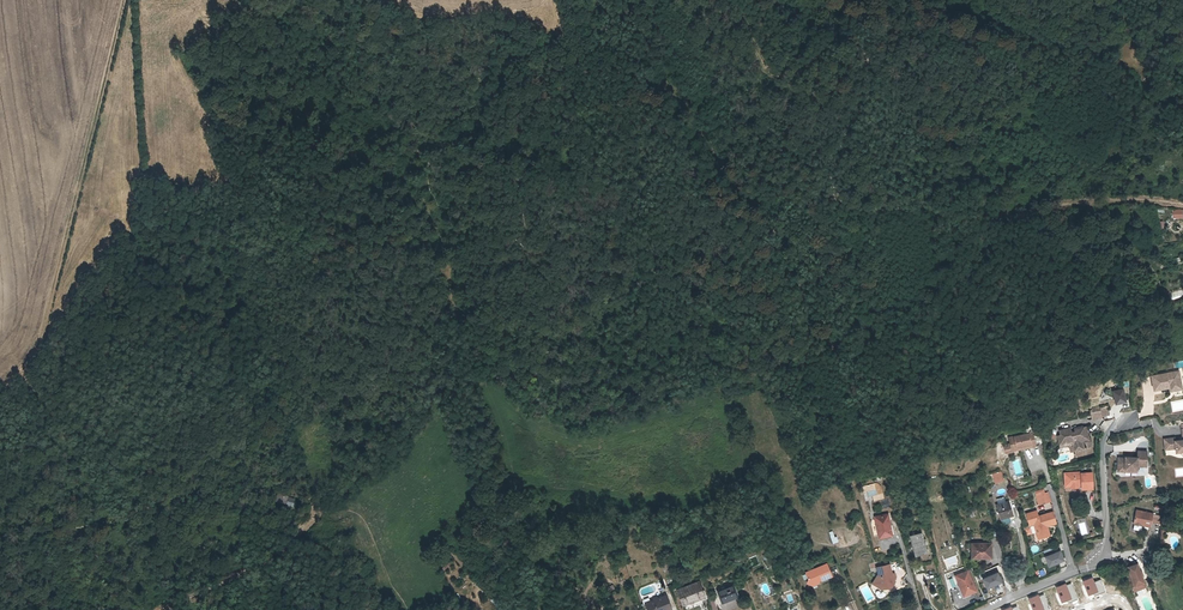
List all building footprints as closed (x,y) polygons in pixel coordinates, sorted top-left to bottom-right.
[(1175,372),(1150,377),(1153,391),(1168,388),(1169,390),(1172,389),(1172,392),(1182,390),(1179,377),(1176,378),(1175,372)] [(1124,387),(1112,389),(1114,403),(1126,401),(1124,387)] [(1098,406),(1091,408),(1089,411),(1091,418),(1100,416),(1098,406)] [(1008,435),(1010,441),(1010,442),(1015,441),(1016,444),(1031,441),(1030,437),(1034,436),(1030,424),(1025,425),(1026,431),(1008,435)] [(1069,427),(1059,430),(1060,435),(1057,435),(1060,447),(1069,444),(1070,450),(1083,447),(1083,445),(1089,443),(1085,426),(1078,428),(1076,429),(1074,430),(1075,431),(1070,432),(1069,427)] [(1164,440),(1165,450),(1175,449),(1176,453),(1182,452),(1182,429),(1182,430),(1182,439),(1182,441),(1179,441),(1175,441),(1175,438),(1164,440)] [(1010,442),(1010,441),(1003,442),(1006,450),(1035,442),(1034,436),(1030,437),(1031,441),(1016,444),(1015,441),(1010,442)] [(1125,459),(1118,459),(1118,472),(1125,472),(1125,470),(1137,471),(1137,467),(1147,467),(1147,453),(1138,452),(1137,458),(1125,458),(1125,459)] [(996,480),(1005,477),(1003,468),(993,471),(996,480)] [(1081,472),(1064,473),(1065,484),(1070,483),(1071,487),(1071,488),(1079,488),(1078,484),(1081,484),(1082,489),(1093,489),(1092,472),(1081,473),(1081,472)] [(868,497),(877,494),(875,488),(866,491),(868,497)] [(1038,503),(1051,499),(1048,491),(1036,494),(1038,503)] [(294,499),(277,495),(275,502),(292,507),(294,499)] [(997,508),(998,511),(1000,516),(1014,513),(1009,499),(996,503),(997,508)] [(1052,510),(1041,513),(1038,515),(1036,509),(1026,513),(1029,524),(1034,522),(1038,537),(1048,534),(1049,533),(1047,524),(1056,521),(1052,510)] [(1145,523),(1152,525),(1154,515),(1138,511),(1135,523),(1145,526),(1145,523)] [(878,526),(880,536),(880,538),(893,535),(888,515),(876,518),(876,520),(871,521),(873,527),(878,526)] [(834,530),(829,532),(832,543),(837,542),(834,530)] [(928,552),(923,533),(913,536),(917,553),(923,551),(923,553),(928,552)] [(972,542),(973,556),(992,555),(991,541),(972,542)] [(1060,550),(1046,556),(1049,565),(1064,559),(1060,550)] [(925,563),(915,566),(917,574),(927,572),(925,563)] [(1129,566),(1130,571),(1125,572),(1130,587),(1144,582),(1138,563),(1129,566)] [(826,564),(805,572),(808,579),(806,583),(811,585),(816,583),(817,581),(819,580),(821,581),(831,576),(826,564)] [(890,564),(878,567),(880,574),(874,583),(882,588),(886,587),(887,588),(892,587),(895,583),(893,582),(892,580),(896,579),(895,574),(893,575),(890,564)] [(956,576),(964,596),(977,590),(968,570),(956,576)] [(997,572),(983,578),(987,587),(1001,581),(997,572)] [(678,592),(684,606),(705,597),(699,583),(678,592)] [(717,592),(722,604),(739,597),(734,585),(717,592)] [(1051,588),(1042,590),(1048,609),(1057,609),(1051,588)] [(1035,601),(1042,600),(1040,593),(1026,596),(1030,609),(1037,609),(1035,601)] [(647,609),(672,609),(667,597),(645,606),(647,609)]
